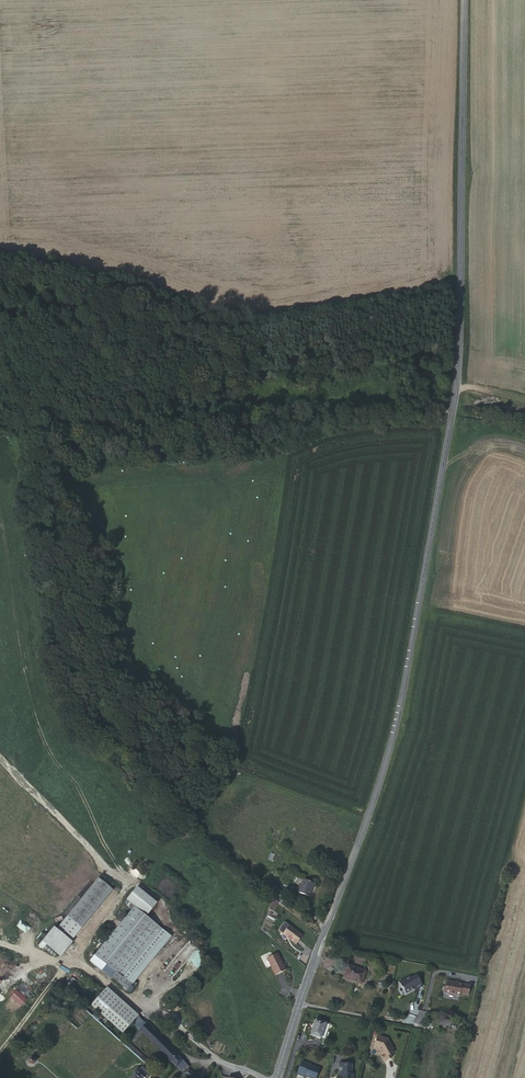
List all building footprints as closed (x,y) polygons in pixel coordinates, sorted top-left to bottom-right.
[(72,939),(109,890),(94,879),(57,928),(69,937),(72,939)] [(313,883),(302,879),(297,893),(308,897),(313,883)] [(146,915),(157,902),(136,886),(126,899),(146,915)] [(105,964),(114,971),(130,983),(131,984),(168,935),(160,928),(131,906),(93,955),(105,964)] [(282,934),(283,933),(289,938),(288,939),(295,944),(301,935),(285,922),(284,923),(278,930),(278,931),(282,934)] [(69,937),(57,928),(48,940),(59,949),(69,937)] [(266,957),(273,975),(285,970),(278,953),(266,957)] [(114,971),(105,964),(101,970),(110,977),(114,971)] [(365,971),(347,965),(343,978),(360,984),(362,985),(363,980),(362,980),(365,971)] [(130,983),(114,971),(110,977),(126,989),(130,984),(130,983)] [(410,976),(399,982),(402,988),(403,987),(406,993),(414,988),(415,989),(422,986),(417,975),(411,978),(410,976)] [(470,985),(455,982),(454,983),(447,982),(446,987),(444,987),(444,991),(445,992),(460,995),(460,994),(468,995),(470,985)] [(94,1014),(92,1016),(100,1024),(102,1022),(94,1014)] [(456,1022),(438,1017),(437,1025),(454,1029),(456,1022)] [(325,1021),(315,1018),(309,1033),(319,1037),(325,1021)] [(145,1023),(138,1030),(141,1033),(167,1058),(187,1077),(190,1077),(194,1075),(187,1069),(189,1067),(145,1023)] [(141,1033),(138,1030),(130,1039),(132,1042),(141,1033)] [(386,1037),(376,1034),(373,1045),(378,1047),(382,1053),(380,1054),(384,1061),(391,1057),(389,1054),(393,1052),(391,1049),(393,1048),(386,1037)] [(127,1042),(124,1046),(145,1065),(148,1061),(127,1042)] [(131,1061),(112,1043),(105,1050),(125,1068),(131,1061)] [(37,1060),(37,1059),(37,1058),(37,1057),(37,1056),(36,1056),(36,1055),(35,1054),(33,1054),(32,1054),(31,1054),(31,1055),(30,1055),(29,1056),(29,1057),(28,1058),(28,1059),(29,1060),(29,1061),(30,1062),(31,1063),(32,1063),(33,1063),(34,1063),(35,1062),(36,1062),(37,1061),(37,1060)] [(299,1061),(295,1074),(302,1077),(303,1076),(304,1076),(305,1076),(307,1076),(307,1077),(310,1077),(313,1077),(317,1068),(306,1064),(306,1063),(299,1061)] [(340,1073),(340,1076),(339,1077),(338,1077),(351,1077),(352,1074),(350,1073),(351,1064),(338,1062),(338,1069),(340,1073)] [(141,1067),(139,1070),(139,1069),(135,1069),(134,1071),(133,1075),(131,1077),(145,1077),(147,1076),(146,1075),(148,1073),(141,1067)]
